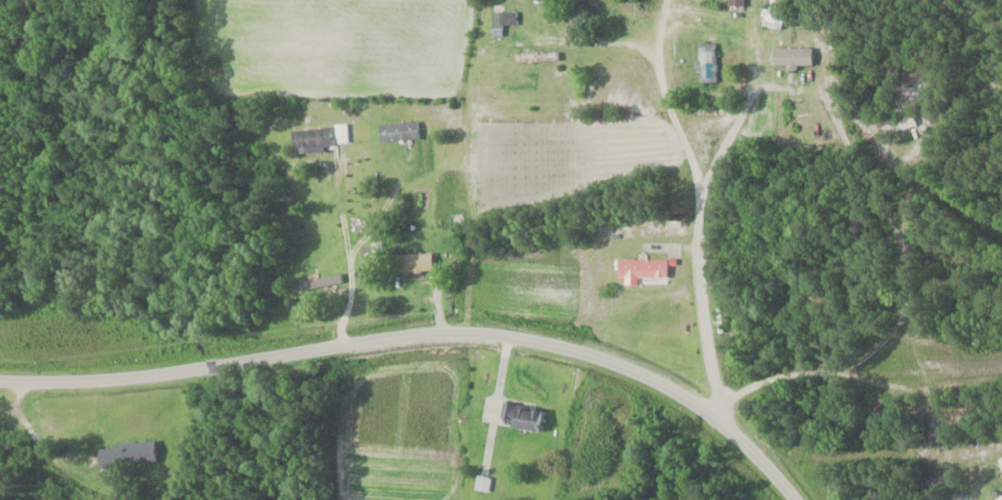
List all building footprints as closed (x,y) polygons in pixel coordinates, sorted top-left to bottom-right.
[(777,26),(780,7),(765,5),(762,24),(777,26)] [(494,12),(494,36),(504,36),(504,25),(518,25),(518,12),(494,12)] [(717,43),(699,43),(699,82),(717,82),(717,43)] [(813,67),(813,47),(775,47),(775,67),(813,67)] [(883,127),(886,136),(917,126),(914,117),(883,127)] [(382,143),(420,138),(418,121),(380,125),(382,143)] [(294,130),(295,148),(349,145),(348,125),(337,125),(337,128),(294,130)] [(400,253),(400,272),(434,272),(434,253),(400,253)] [(668,260),(619,260),(619,278),(668,278),(668,260)] [(297,291),(344,283),(342,275),(295,283),(297,291)] [(544,410),(504,401),(501,417),(516,420),(515,426),(539,431),(544,410)] [(99,444),(100,464),(157,461),(156,442),(99,444)] [(488,491),(492,478),(480,475),(477,488),(488,491)]
